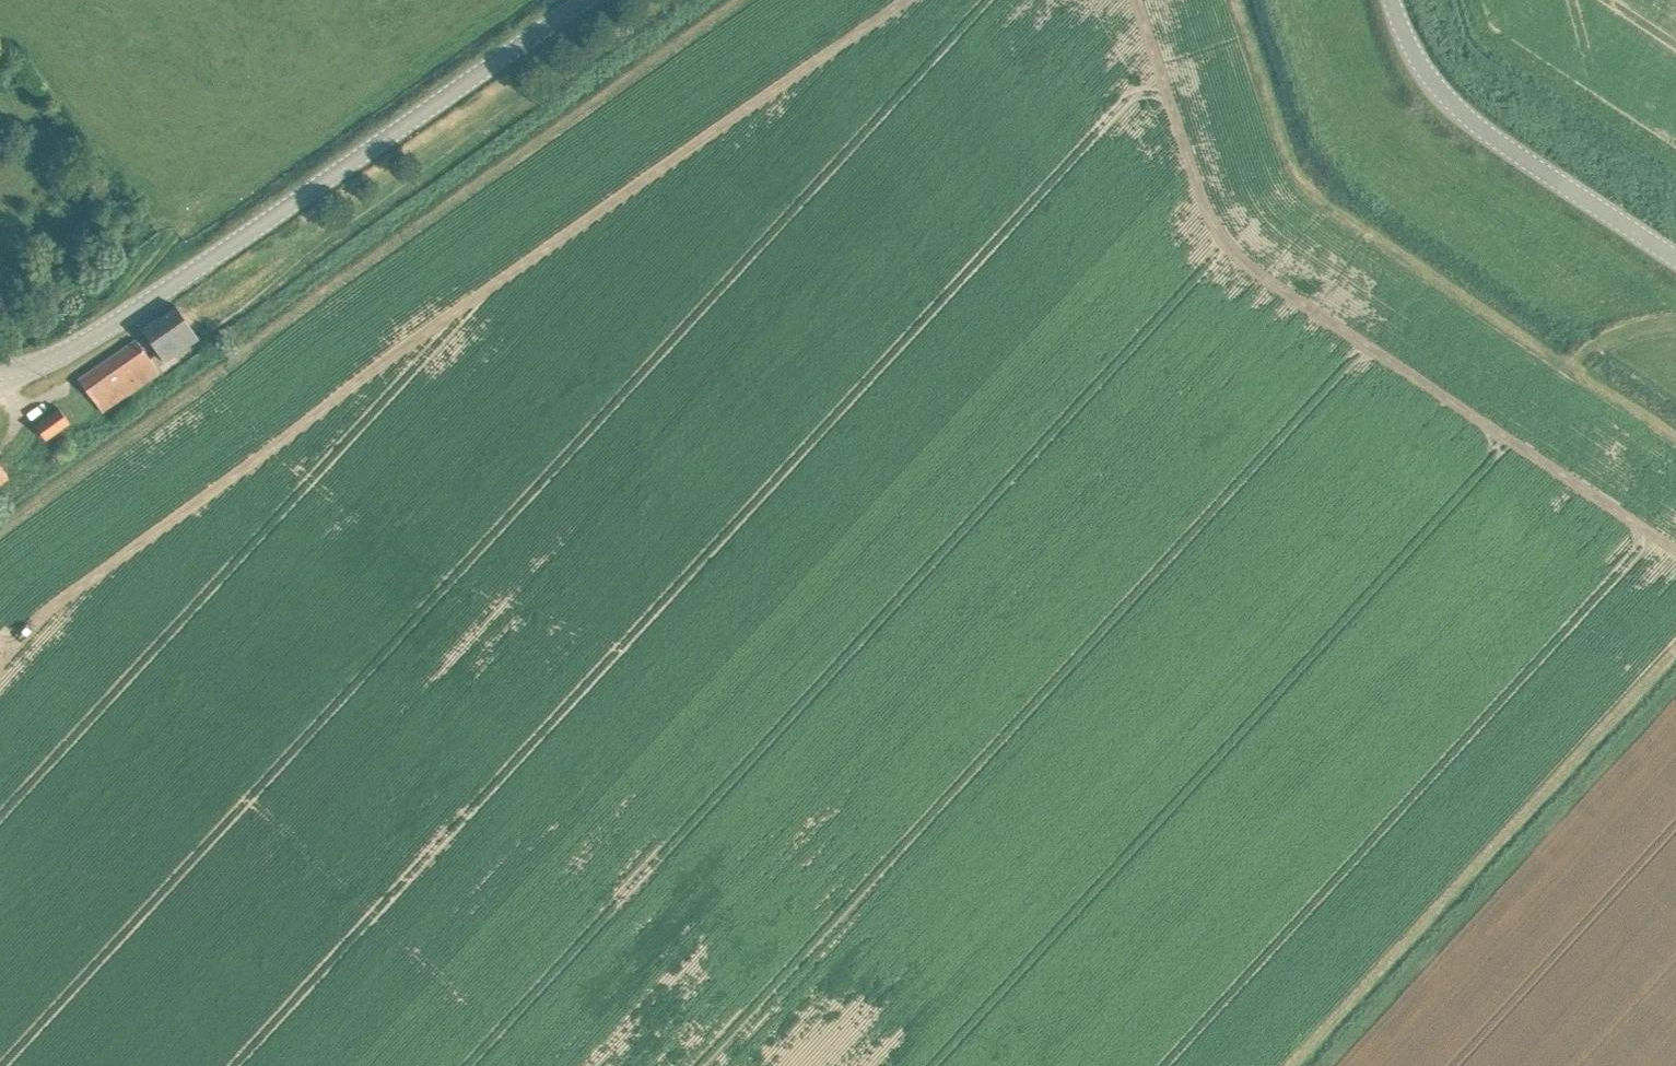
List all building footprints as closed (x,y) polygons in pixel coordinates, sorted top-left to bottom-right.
[(164,359),(197,336),(176,305),(143,328),(164,359)] [(102,413),(159,373),(149,357),(136,339),(79,379),(102,413)] [(46,439),(70,422),(59,407),(35,424),(46,439)] [(12,478),(0,462),(0,487),(12,478)]
